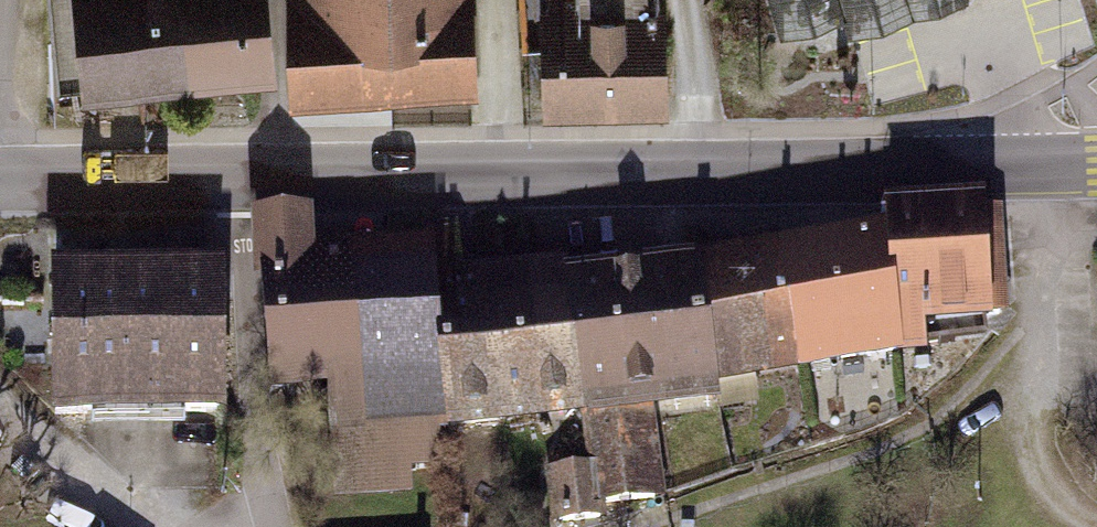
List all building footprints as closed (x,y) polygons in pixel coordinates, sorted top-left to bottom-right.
[(56,87),(267,64),(260,0),(46,0),(56,87)] [(296,93),(468,81),(465,0),(289,0),(296,93)] [(542,110),(652,108),(650,0),(580,0),(580,1),(541,2),(542,110)] [(882,234),(897,352),(926,350),(924,324),(1005,313),(998,206),(879,213),(882,234)] [(302,222),(254,226),(266,392),(329,389),(336,469),(437,461),(432,432),(446,430),(429,274),(307,285),(302,222)] [(882,234),(781,250),(801,368),(897,352),(882,234)] [(694,264),(713,382),(801,368),(781,250),(694,264)] [(694,264),(563,281),(580,413),(590,465),(594,504),(662,496),(647,406),(715,400),(713,382),(694,264)] [(52,272),(54,415),(219,412),(217,270),(52,272)] [(562,274),(429,274),(446,430),(580,413),(563,281),(562,274)] [(596,517),(594,504),(590,465),(549,470),(555,523),(596,517)]
